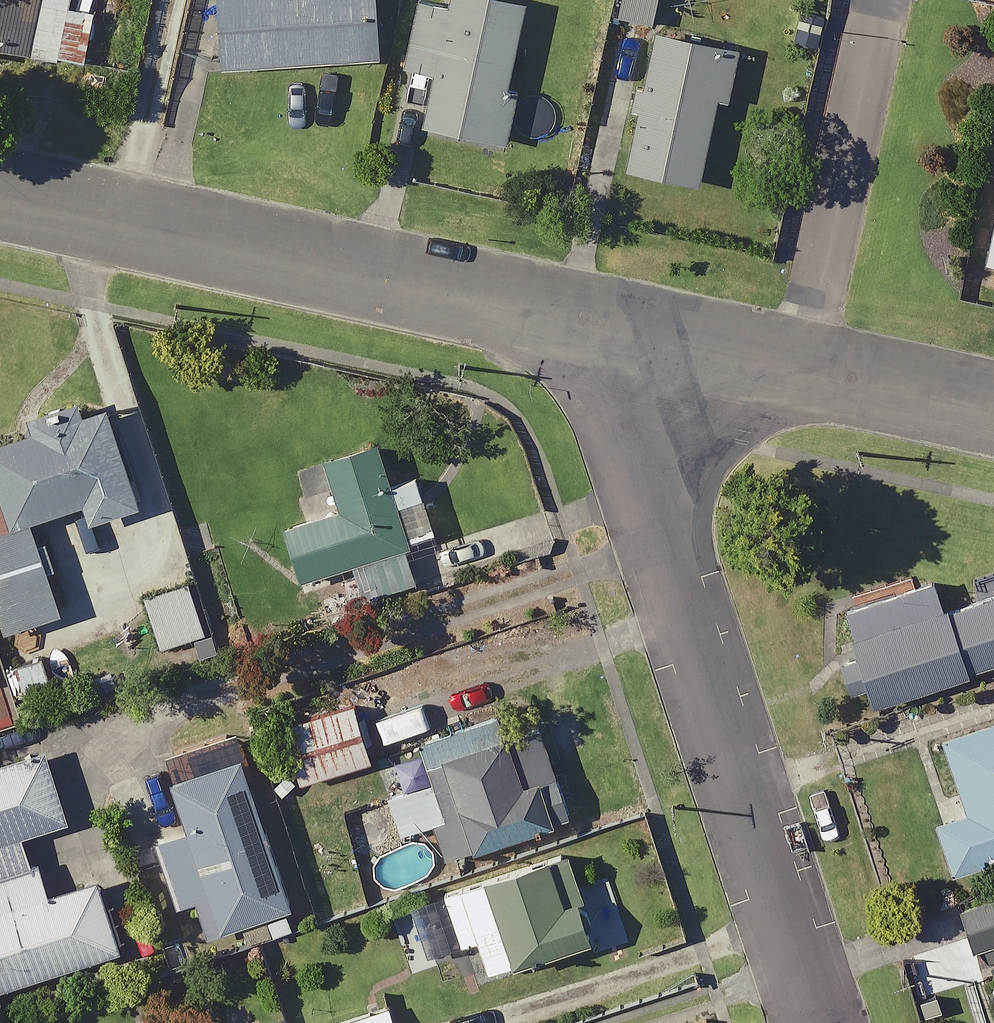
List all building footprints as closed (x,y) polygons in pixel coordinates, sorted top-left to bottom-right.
[(75,60),(84,8),(59,4),(60,0),(0,0),(0,47),(75,60)] [(360,0),(208,0),(210,63),(363,56),(360,0)] [(493,0),(443,0),(441,11),(419,6),(407,63),(427,66),(415,124),(498,140),(508,91),(498,89),(515,4),(493,0)] [(606,13),(642,22),(647,0),(609,0),(606,13)] [(728,49),(646,34),(620,168),(690,181),(706,98),(719,100),(728,49)] [(974,260),(993,264),(993,166),(974,260)] [(54,612),(42,570),(48,568),(39,537),(26,540),(19,518),(73,501),(79,519),(125,505),(94,401),(18,423),(20,430),(0,436),(0,629),(54,612)] [(379,483),(366,442),(317,458),(333,506),(274,525),(292,578),(335,564),(346,599),(402,581),(393,553),(426,542),(404,475),(379,483)] [(831,597),(864,704),(993,664),(993,581),(950,594),(940,563),(831,597)] [(197,633),(180,582),(136,596),(152,647),(197,633)] [(31,657),(0,668),(0,683),(5,698),(40,686),(31,657)] [(360,758),(340,696),(271,719),(291,780),(360,758)] [(930,732),(953,805),(923,815),(941,871),(993,854),(993,711),(930,732)] [(492,739),(484,715),(410,739),(423,779),(379,793),(391,831),(425,820),(436,854),(557,815),(529,727),(492,739)] [(116,767),(155,903),(179,896),(191,936),(228,925),(234,943),(286,928),(230,734),(116,767)] [(111,949),(91,882),(37,898),(17,833),(57,821),(34,745),(0,756),(0,983),(111,949)] [(581,938),(555,853),(455,882),(481,968),(581,938)] [(460,940),(443,888),(407,900),(425,952),(460,940)] [(979,976),(993,1022),(993,971),(979,976)] [(378,1006),(324,1022),(383,1022),(378,1006)]
